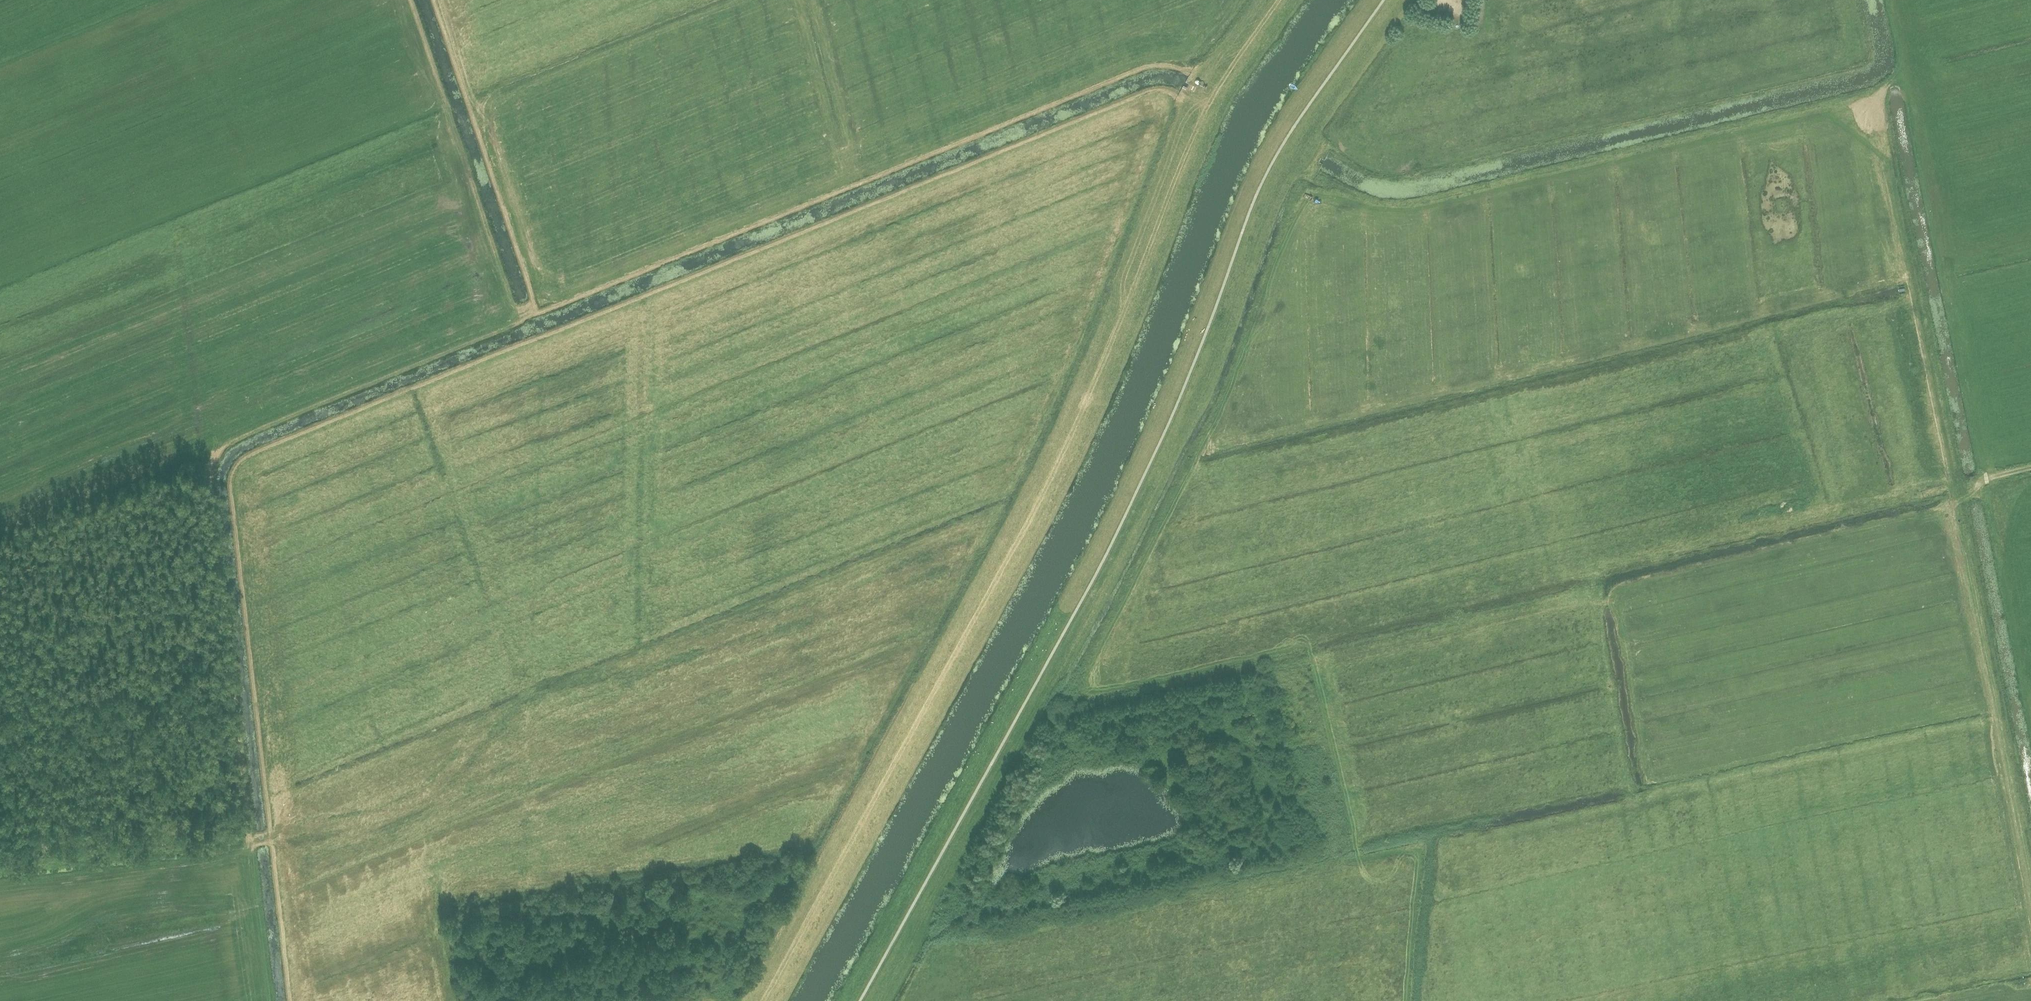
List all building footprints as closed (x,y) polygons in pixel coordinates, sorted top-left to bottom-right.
[(430,160),(439,154),(434,146),(425,153),(430,160)]
